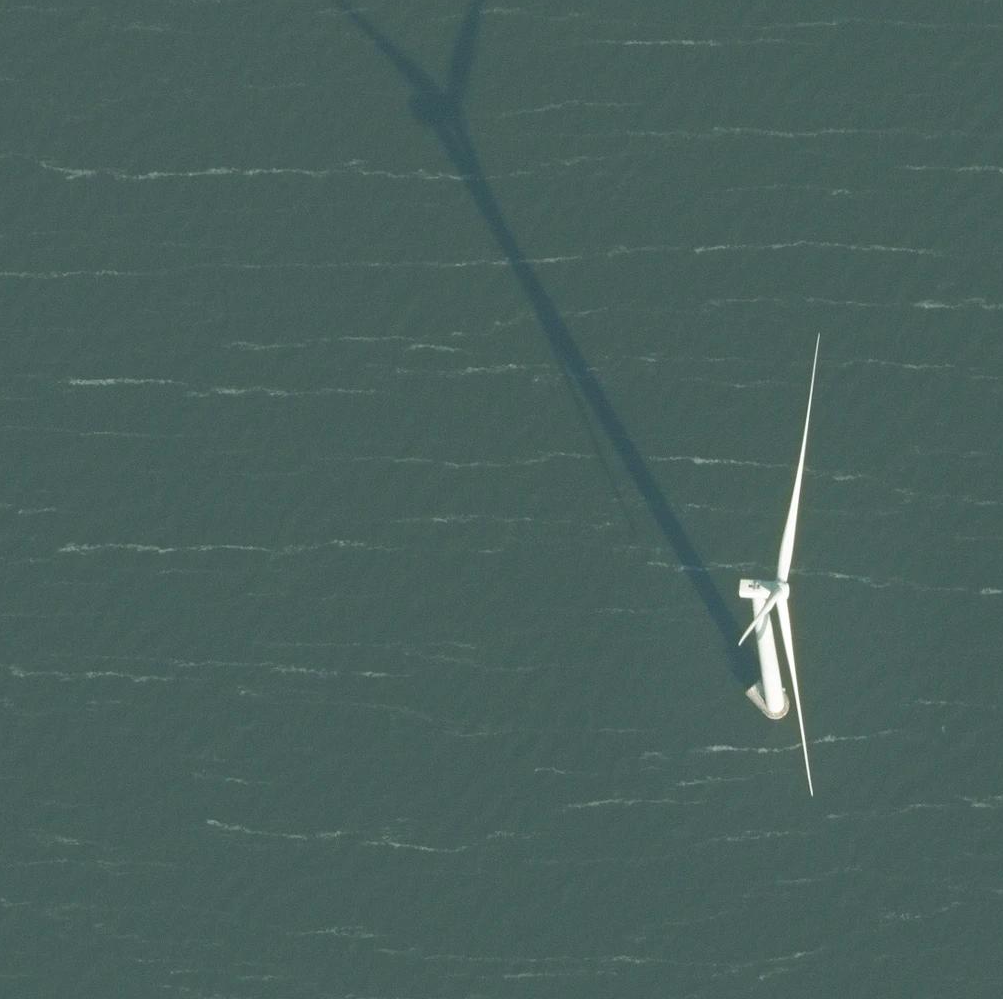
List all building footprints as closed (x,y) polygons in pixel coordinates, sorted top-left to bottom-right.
[(766,707),(765,710),(765,713),(766,715),(768,717),(769,719),(773,720),(776,720),(779,719),(780,717),(782,715),(783,712),(783,710),(782,707),(780,705),(777,703),(775,702),(772,702),(770,703),(768,705),(766,707)]
